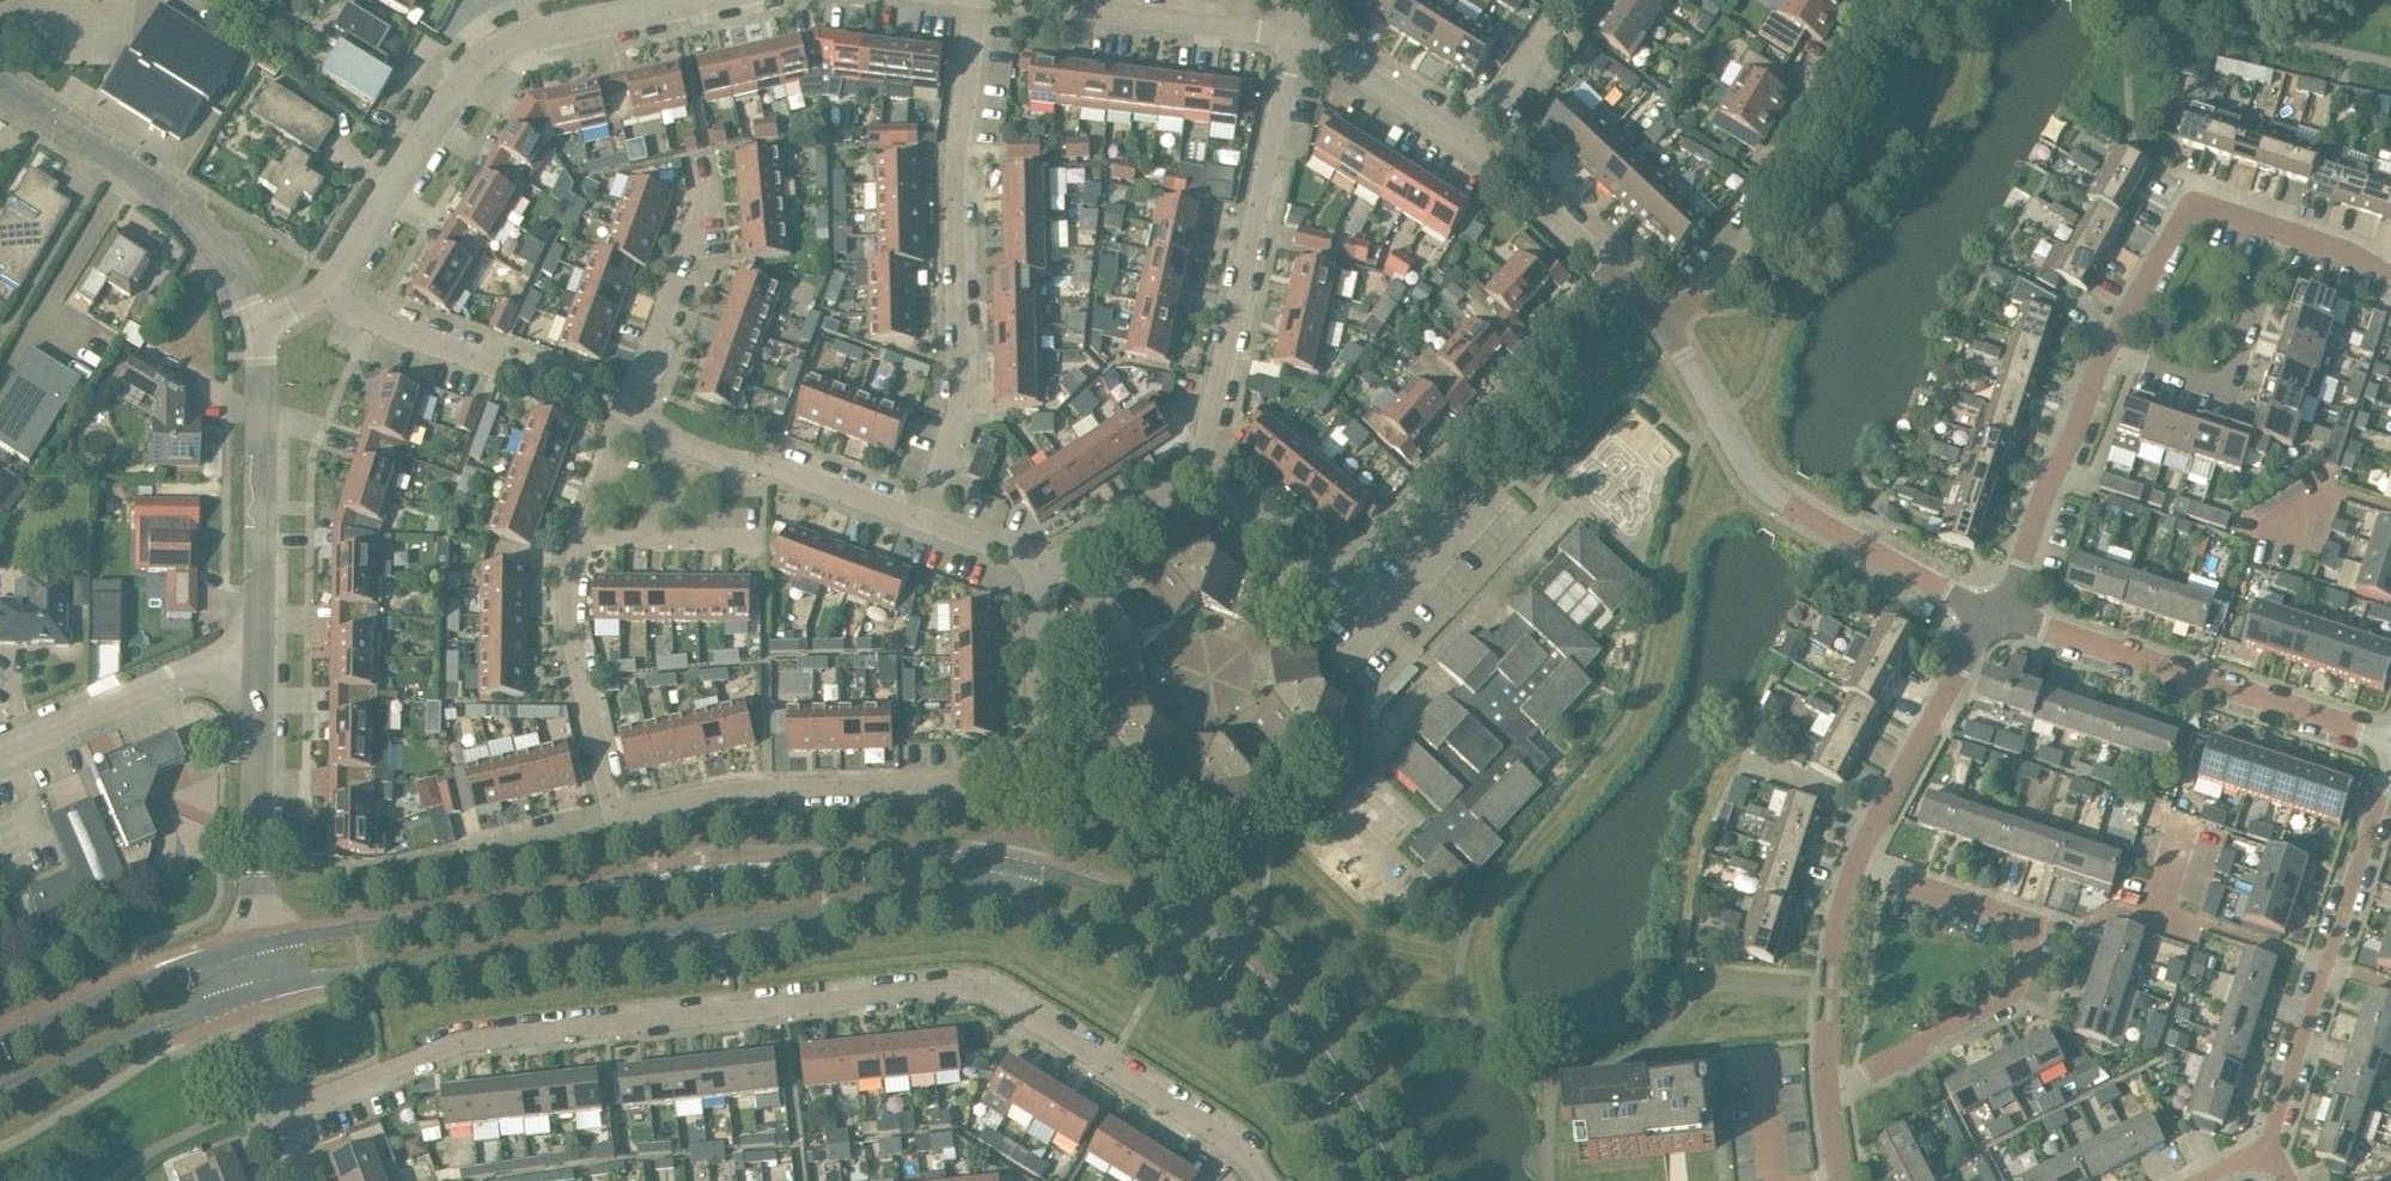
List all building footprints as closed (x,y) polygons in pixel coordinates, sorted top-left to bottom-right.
[(1370,0),(1348,0),(1364,10),(1370,0)] [(1400,0),(1370,0),(1364,10),(1386,23),(1400,0)] [(1431,0),(1400,0),(1386,23),(1408,37),(1431,0)] [(1453,13),(1433,0),(1431,0),(1408,37),(1430,51),(1453,13)] [(1638,0),(1619,0),(1610,13),(1647,38),(1662,17),(1638,0)] [(1662,17),(1673,0),(1638,0),(1662,17)] [(1779,13),(1774,10),(1765,24),(1760,34),(1794,55),(1807,32),(1823,41),(1837,18),(1806,0),(1787,0),(1779,13)] [(1837,18),(1848,0),(1806,0),(1837,18)] [(101,93),(152,125),(180,142),(203,104),(207,106),(239,55),(161,6),(129,56),(125,54),(101,93)] [(347,7),(333,29),(325,42),(338,49),(323,74),(374,105),(390,79),(380,73),(387,63),(376,55),(389,33),(347,7)] [(1452,64),(1475,27),(1453,13),(1430,51),(1452,64)] [(1647,38),(1610,13),(1595,35),(1632,60),(1647,38)] [(1705,16),(1696,29),(1706,34),(1714,21),(1705,16)] [(1452,64),(1475,78),(1498,41),(1475,27),(1452,64)] [(823,92),(820,31),(775,41),(785,86),(800,83),(803,98),(824,97),(824,92),(823,92)] [(860,82),(866,37),(820,31),(823,92),(824,92),(840,94),(844,80),(860,82)] [(886,86),(891,40),(866,37),(860,82),(886,86)] [(886,86),(912,89),(917,43),(891,40),(886,86)] [(785,86),(775,41),(750,47),(760,92),(785,86)] [(917,43),(912,89),(939,92),(944,46),(917,43)] [(760,92),(750,47),(724,52),(734,97),(760,92)] [(1692,69),(1700,56),(1691,51),(1683,63),(1692,69)] [(734,97),(724,52),(698,58),(708,103),(734,97)] [(1733,90),(1778,117),(1791,94),(1769,81),(1777,68),(1749,52),(1741,65),(1746,69),(1733,90)] [(1057,105),(1062,59),(1024,55),(1022,71),(1033,72),(1030,102),(1057,105)] [(1082,108),(1088,62),(1062,59),(1057,105),(1082,108)] [(2219,59),(2216,72),(2230,75),(2233,62),(2219,59)] [(679,62),(652,68),(662,113),(689,107),(679,62)] [(1108,111),(1114,65),(1088,62),(1082,108),(1108,111)] [(1692,69),(1683,63),(1675,76),(1684,82),(1692,69)] [(1628,72),(1616,64),(1610,73),(1622,81),(1628,72)] [(1134,114),(1139,69),(1114,65),(1108,111),(1134,114)] [(2257,81),(2260,69),(2246,65),(2243,78),(2257,81)] [(662,113),(652,68),(626,74),(629,89),(616,92),(622,122),(636,118),(636,119),(662,113)] [(1159,117),(1165,72),(1139,69),(1134,114),(1159,117)] [(2257,81),(2271,84),(2273,72),(2260,69),(2257,81)] [(1165,72),(1159,117),(1158,132),(1183,135),(1185,121),(1190,75),(1165,72)] [(1628,72),(1622,81),(1635,90),(1641,81),(1628,72)] [(1210,124),(1216,78),(1190,75),(1185,121),(1210,124)] [(2310,93),(2313,81),(2299,77),(2296,90),(2310,93)] [(1254,83),(1216,78),(1210,124),(1237,127),(1241,98),(1252,99),(1254,83)] [(622,122),(616,92),(602,95),(599,80),(572,86),(582,131),(609,125),(608,124),(622,122)] [(2310,93),(2324,96),(2327,84),(2313,81),(2310,93)] [(1589,82),(1577,90),(1590,109),(1602,102),(1589,82)] [(270,83),(250,114),(299,146),(293,154),(291,152),(279,171),(270,165),(258,184),(277,196),(271,205),(290,217),(302,198),(311,204),(323,185),(304,173),(309,164),(299,158),(305,149),(315,156),(335,126),(270,83)] [(582,131),(572,86),(529,95),(525,103),(544,130),(549,122),(552,121),(555,137),(582,131)] [(2239,86),(2234,102),(2248,106),(2253,89),(2239,86)] [(1662,87),(1656,96),(1669,105),(1675,96),(1662,87)] [(1733,90),(1720,112),(1715,109),(1706,122),(1734,139),(1742,126),(1764,140),(1778,117),(1733,90)] [(2364,103),(2366,93),(2353,90),(2350,100),(2364,103)] [(2364,103),(2377,106),(2380,96),(2366,93),(2364,103)] [(1561,147),(1592,115),(1572,96),(1542,129),(1561,147)] [(1255,100),(1241,99),(1239,117),(1253,119),(1255,100)] [(2206,151),(2217,115),(2190,107),(2179,143),(2206,151)] [(1337,171),(1362,132),(1329,112),(1320,126),(1330,132),(1314,157),(1337,171)] [(1662,116),(1666,130),(1676,127),(1672,113),(1662,116)] [(1592,115),(1561,147),(1580,165),(1611,132),(1592,115)] [(2232,160),(2243,124),(2217,115),(2206,151),(2232,160)] [(766,121),(768,138),(779,137),(777,120),(766,121)] [(766,121),(755,122),(756,139),(768,138),(766,121)] [(2283,176),(2298,131),(2272,123),(2269,132),(2258,168),(2283,176)] [(529,184),(536,172),(551,148),(538,140),(512,124),(497,148),(511,156),(503,168),(529,184)] [(2258,168),(2269,132),(2243,124),(2232,160),(2258,168)] [(728,142),(725,126),(713,129),(717,145),(728,142)] [(919,144),(918,127),(907,127),(907,144),(919,144)] [(881,128),(870,128),(870,145),(881,145),(881,128)] [(881,128),(881,145),(893,144),(892,128),(881,128)] [(2307,193),(2310,185),(2319,158),(2321,149),(2295,141),(2298,132),(2298,131),(2283,176),(2309,184),(2306,193),(2307,193)] [(1360,185),(1384,146),(1362,132),(1337,171),(1360,185)] [(1580,165),(1599,182),(1630,150),(1611,132),(1580,165)] [(695,133),(684,135),(687,151),(698,149),(695,133)] [(1700,147),(1687,139),(1681,148),(1694,156),(1700,147)] [(1078,141),(1079,157),(1090,157),(1090,140),(1078,141)] [(1041,141),(1008,142),(1008,159),(1041,158),(1041,141)] [(1078,141),(1067,141),(1067,157),(1079,157),(1078,141)] [(1384,146),(1360,185),(1381,199),(1406,159),(1384,146)] [(1700,147),(1694,156),(1707,164),(1713,155),(1700,147)] [(2115,149),(2101,173),(2134,192),(2148,167),(2115,149)] [(2334,202),(2345,166),(2319,158),(2322,149),(2321,149),(2319,158),(2310,185),(2307,193),(2334,202)] [(1630,150),(1599,182),(1618,200),(1649,167),(1630,150)] [(740,182),(784,178),(781,151),(737,155),(740,182)] [(2068,162),(2079,169),(2086,157),(2074,151),(2068,162)] [(593,171),(632,164),(630,154),(591,161),(593,171)] [(2086,157),(2079,169),(2091,175),(2095,170),(2098,164),(2086,157)] [(878,186),(922,185),(921,158),(877,159),(878,186)] [(2359,210),(2371,174),(2374,166),(2348,158),(2345,166),(2334,202),(2359,210)] [(828,174),(827,159),(817,159),(817,174),(828,174)] [(1403,212),(1428,173),(1406,159),(1381,199),(1403,212)] [(1127,163),(1116,161),(1113,177),(1124,180),(1127,163)] [(1717,170),(1730,178),(1736,169),(1722,161),(1717,170)] [(2390,201),(2390,166),(2375,161),(2374,166),(2371,174),(2359,210),(2385,218),(2390,201)] [(1127,163),(1124,180),(1135,182),(1138,166),(1127,163)] [(1637,218),(1668,185),(1649,167),(1618,200),(1637,218)] [(529,184),(503,168),(496,180),(483,172),(468,195),(508,219),(522,196),(529,184)] [(4,271),(1,277),(19,289),(71,204),(53,194),(58,185),(30,169),(11,200),(17,204),(14,210),(8,206),(0,219),(0,269),(4,271)] [(1241,175),(1212,169),(1206,197),(1234,203),(1241,175)] [(1004,198),(1050,197),(1050,170),(1004,171),(1004,198)] [(846,186),(845,171),(835,172),(835,187),(846,186)] [(1178,175),(1167,172),(1163,188),(1174,191),(1178,175)] [(1403,212),(1425,226),(1450,187),(1428,173),(1403,212)] [(2134,192),(2101,173),(2088,197),(2128,220),(2129,219),(2121,214),(2134,192)] [(828,174),(817,174),(817,189),(828,189),(828,174)] [(1178,175),(1174,191),(1186,193),(1189,177),(1178,175)] [(623,203),(664,219),(674,194),(632,178),(623,203)] [(742,207),(786,203),(784,178),(740,182),(742,207)] [(582,189),(596,195),(601,186),(587,179),(582,189)] [(922,185),(878,186),(879,212),(923,211),(922,185)] [(1085,196),(1101,198),(1103,187),(1086,185),(1085,196)] [(1656,235),(1686,203),(1668,185),(1637,218),(1656,235)] [(846,186),(835,187),(835,202),(846,202),(846,186)] [(1450,187),(1425,226),(1448,240),(1473,201),(1450,187)] [(508,219),(468,195),(454,218),(468,226),(460,238),(486,254),(493,242),(494,242),(508,219)] [(1005,224),(1051,223),(1050,197),(1004,198),(1005,224)] [(2128,220),(2088,197),(2087,198),(2095,202),(2082,225),(2115,243),(2128,220)] [(578,198),(572,210),(572,211),(581,216),(588,202),(578,198)] [(1155,226),(1200,236),(1206,210),(1161,200),(1155,226)] [(2049,212),(2061,219),(2068,208),(2056,201),(2049,212)] [(614,228),(656,243),(664,219),(623,203),(614,228)] [(744,233),(788,229),(786,203),(742,207),(744,233)] [(1686,203),(1656,235),(1676,253),(1706,221),(1686,203)] [(572,210),(569,208),(564,206),(557,221),(565,225),(572,211),(572,210)] [(1123,219),(1124,208),(1108,206),(1106,217),(1123,219)] [(2068,208),(2061,219),(2073,226),(2080,215),(2068,208)] [(1083,210),(1082,222),(1098,224),(1100,212),(1083,210)] [(572,211),(565,225),(575,229),(581,216),(572,211)] [(829,226),(828,211),(818,211),(818,226),(829,226)] [(923,211),(879,212),(879,237),(923,236),(923,211)] [(1123,219),(1106,217),(1105,229),(1122,231),(1123,219)] [(1486,228),(1475,221),(1465,237),(1466,237),(1477,244),(1486,228)] [(1098,224),(1082,222),(1080,233),(1097,235),(1098,224)] [(836,238),(847,238),(846,223),(836,223),(836,238)] [(1005,250),(1052,248),(1051,223),(1005,224),(1005,250)] [(2115,243),(2082,225),(2068,249),(2101,267),(2115,243)] [(829,226),(818,226),(818,241),(829,241),(829,226)] [(1149,251),(1195,261),(1200,236),(1155,226),(1149,251)] [(596,249),(637,264),(646,267),(656,243),(614,228),(605,251),(596,248),(596,249)] [(744,233),(747,259),(791,255),(788,229),(744,233)] [(1300,229),(1296,245),(1314,249),(1331,253),(1334,237),(1300,229)] [(1503,272),(1535,301),(1553,282),(1543,273),(1553,262),(1523,234),(1512,246),(1520,254),(1503,272)] [(76,294),(93,304),(107,283),(130,297),(151,263),(154,265),(159,256),(139,243),(137,246),(126,238),(123,242),(112,235),(89,272),(90,272),(76,294)] [(870,263),(924,262),(923,236),(879,237),(880,263),(870,263)] [(486,254),(460,238),(453,250),(440,242),(426,266),(465,290),(479,266),(486,254)] [(847,253),(847,238),(836,238),(836,253),(847,253)] [(1356,259),(1359,243),(1348,240),(1344,256),(1356,259)] [(1356,259),(1367,261),(1371,245),(1359,243),(1356,259)] [(549,258),(559,262),(565,249),(556,244),(549,258)] [(995,276),(1052,274),(1052,248),(1005,250),(1006,274),(995,274),(995,276)] [(587,273),(628,288),(637,264),(596,249),(587,273)] [(2101,267),(2068,249),(2054,273),(2087,292),(2101,267)] [(1144,277),(1189,287),(1195,261),(1149,251),(1144,277)] [(1405,258),(1396,252),(1387,265),(1387,266),(1396,272),(1405,258)] [(552,276),(559,262),(549,258),(543,271),(552,276)] [(1100,269),(1117,271),(1118,260),(1102,258),(1100,269)] [(1405,258),(1396,272),(1406,278),(1415,264),(1405,258)] [(1291,287),(1337,297),(1342,271),(1297,261),(1291,287)] [(870,289),(914,288),(914,263),(924,263),(924,262),(870,263),(870,289)] [(1076,275),(1092,276),(1094,264),(1077,262),(1076,275)] [(465,290),(426,266),(411,289),(451,313),(465,290)] [(1100,269),(1100,275),(1099,281),(1116,283),(1117,271),(1100,269)] [(842,290),(847,276),(837,272),(832,286),(842,290)] [(1474,301),(1498,322),(1498,321),(1507,311),(1517,320),(1535,301),(1503,272),(1486,290),(1478,283),(1467,294),(1474,301)] [(578,297),(619,312),(628,288),(587,273),(578,297)] [(732,298),(773,313),(782,288),(741,273),(732,298)] [(995,301),(1041,300),(1041,276),(1052,275),(1052,274),(995,276),(995,301)] [(1076,275),(1075,285),(1091,287),(1092,276),(1076,275)] [(1138,302),(1183,312),(1189,287),(1144,277),(1138,302)] [(2059,301),(2020,281),(2013,304),(2023,307),(2023,306),(2054,316),(2054,315),(2059,301)] [(842,290),(832,286),(827,301),(836,304),(842,290)] [(2299,286),(2290,311),(2333,325),(2334,324),(2331,323),(2339,299),(2299,286)] [(1286,312),(1331,322),(1337,297),(1291,287),(1286,312)] [(871,314),(915,314),(914,288),(870,289),(871,314)] [(536,309),(543,296),(533,291),(527,305),(536,309)] [(128,318),(142,326),(157,302),(143,294),(128,318)] [(569,321),(611,336),(619,312),(578,297),(569,321)] [(1378,307),(1392,317),(1399,307),(1385,297),(1378,307)] [(723,322),(765,337),(773,313),(732,298),(723,322)] [(492,328),(505,334),(518,306),(505,300),(492,328)] [(995,301),(996,327),(1042,326),(1041,300),(995,301)] [(1474,301),(1464,312),(1472,320),(1455,338),(1487,367),(1505,348),(1495,339),(1505,328),(1498,321),(1498,322),(1474,301)] [(1132,327),(1178,337),(1183,312),(1138,302),(1132,327)] [(536,309),(527,305),(520,318),(530,323),(536,309)] [(2023,307),(2015,332),(2051,343),(2060,316),(2054,315),(2054,316),(2023,306),(2023,307)] [(1378,307),(1372,316),(1385,326),(1392,317),(1378,307)] [(1111,322),(1113,311),(1096,309),(1095,321),(1111,322)] [(2365,336),(2379,340),(2387,316),(2388,315),(2373,310),(2365,336)] [(816,328),(817,326),(821,314),(812,311),(806,325),(816,328)] [(2333,325),(2290,311),(2287,322),(2289,323),(2285,336),(2325,350),(2333,325)] [(1280,338),(1325,348),(1331,322),(1286,312),(1280,338)] [(916,341),(915,314),(871,314),(871,342),(916,341)] [(1070,325),(1087,327),(1088,316),(1071,314),(1070,325)] [(827,319),(824,329),(838,334),(842,324),(827,319)] [(611,336),(569,321),(560,346),(602,361),(611,336)] [(1111,322),(1095,321),(1092,348),(1101,349),(1103,333),(1110,334),(1111,322)] [(714,346),(756,361),(765,337),(723,322),(714,346)] [(816,328),(806,325),(801,339),(811,343),(816,328)] [(1085,339),(1087,327),(1070,325),(1069,337),(1085,339)] [(1042,326),(996,327),(996,353),(1042,352),(1042,326)] [(1132,327),(1127,354),(1172,364),(1178,337),(1132,327)] [(2051,343),(2015,332),(2007,358),(2042,369),(2051,343)] [(1390,334),(1387,338),(1383,342),(1383,343),(1394,352),(1402,344),(1390,334)] [(2325,350),(2285,336),(2280,350),(2278,350),(2274,360),(2317,374),(2325,350)] [(2365,336),(2364,339),(2360,351),(2374,355),(2379,340),(2365,336)] [(1280,338),(1274,364),(1320,374),(1325,348),(1280,338)] [(1419,361),(1449,388),(1459,378),(1469,387),(1487,367),(1455,338),(1438,357),(1430,349),(1419,361)] [(847,357),(851,347),(837,341),(833,351),(847,357)] [(1973,352),(1986,356),(1989,346),(1976,342),(1973,352)] [(1359,362),(1366,353),(1352,343),(1345,352),(1359,362)] [(705,371),(747,386),(756,361),(714,346),(705,371)] [(1989,346),(1986,356),(1999,360),(2002,350),(1989,346)] [(847,357),(861,362),(865,352),(851,347),(847,357)] [(0,397),(0,445),(29,463),(81,381),(30,349),(0,397)] [(1042,352),(996,353),(997,379),(1043,378),(1042,352)] [(1359,362),(1345,352),(1339,362),(1352,371),(1359,362)] [(884,362),(898,368),(902,358),(888,353),(884,362)] [(122,380),(155,399),(155,422),(153,422),(153,466),(198,466),(198,422),(194,422),(194,389),(137,355),(122,380)] [(902,358),(898,368),(912,373),(916,363),(902,358)] [(2042,369),(2007,358),(1998,384),(2034,395),(2042,369)] [(794,359),(789,373),(799,377),(804,363),(794,359)] [(2317,374),(2274,360),(2266,385),(2306,398),(2314,374),(2317,375),(2317,374)] [(1419,361),(1408,372),(1417,380),(1400,398),(1431,427),(1449,408),(1440,399),(1449,388),(1419,361)] [(1069,377),(1080,389),(1089,381),(1081,373),(1077,369),(1069,377)] [(705,371),(696,395),(738,411),(747,386),(705,371)] [(2350,385),(2363,389),(2367,376),(2355,372),(2350,385)] [(799,377),(789,373),(784,387),(793,391),(799,377)] [(797,417),(822,427),(837,385),(812,376),(797,417)] [(1069,377),(1060,385),(1072,397),(1080,389),(1069,377)] [(1264,380),(1250,377),(1247,390),(1261,393),(1264,380)] [(1043,378),(997,379),(997,406),(1044,405),(1043,378)] [(418,419),(426,393),(382,379),(374,405),(418,419)] [(2034,395),(1998,384),(1990,409),(2026,421),(2034,395)] [(837,385),(822,427),(846,435),(861,394),(837,385)] [(2306,398),(2266,385),(2258,409),(2301,423),(2301,422),(2298,421),(2306,398)] [(2350,385),(2350,386),(2346,399),(2358,403),(2363,389),(2350,385)] [(1080,400),(1092,412),(1100,404),(1088,392),(1080,400)] [(1126,412),(1152,450),(1171,437),(1155,413),(1165,406),(1156,392),(1126,412)] [(2142,445),(2141,445),(2156,402),(2130,393),(2112,448),(2138,457),(2142,445)] [(861,394),(846,435),(870,444),(885,403),(861,394)] [(1969,408),(1972,398),(1959,394),(1956,404),(1969,408)] [(1314,408),(1322,415),(1333,402),(1325,395),(1314,408)] [(780,398),(775,412),(784,416),(790,401),(780,398)] [(1431,427),(1400,398),(1383,417),(1374,409),(1363,421),(1393,449),(1403,438),(1413,447),(1431,427)] [(1985,402),(1972,398),(1969,408),(1982,412),(1985,402)] [(472,433),(482,404),(469,399),(458,428),(472,433)] [(1080,400),(1072,408),(1083,420),(1092,412),(1080,400)] [(2166,453),(2179,413),(2165,408),(2166,405),(2156,402),(2141,445),(2142,445),(2166,453)] [(885,403),(870,444),(895,453),(910,412),(885,403)] [(485,418),(495,422),(500,408),(490,404),(485,418)] [(418,419),(374,405),(366,431),(381,435),(376,449),(405,458),(409,444),(410,444),(418,419)] [(1264,467),(1293,432),(1263,407),(1252,420),(1261,427),(1243,450),(1264,467)] [(526,434),(568,449),(577,424),(535,409),(526,434)] [(2026,421),(1990,409),(1982,435),(1973,432),(1973,433),(2017,447),(2026,421)] [(2301,423),(2258,409),(2258,410),(2260,411),(2253,434),(2261,451),(2270,446),(2271,441),(2292,448),(2301,423)] [(1040,414),(1048,436),(1056,433),(1048,411),(1040,414)] [(1102,428),(1127,466),(1152,450),(1126,412),(1102,428)] [(2190,461),(2205,418),(2194,414),(2193,417),(2179,413),(2166,453),(2190,461)] [(1040,414),(1033,417),(1032,417),(1040,439),(1048,436),(1040,414)] [(2216,466),(2229,426),(2205,418),(2190,461),(2192,461),(2193,458),(2216,466)] [(1351,442),(1362,430),(1354,422),(1343,434),(1351,442)] [(2346,438),(2350,426),(2337,422),(2333,434),(2346,438)] [(2261,451),(2253,434),(2229,426),(2216,466),(2241,474),(2248,453),(2253,455),(2261,451)] [(1080,442),(1105,480),(1127,466),(1102,428),(1080,442)] [(486,446),(491,432),(481,429),(476,443),(486,446)] [(1351,442),(1359,450),(1371,437),(1362,430),(1351,442)] [(1284,484),(1313,448),(1293,432),(1264,467),(1284,484)] [(2017,447),(1973,433),(1964,459),(2000,471),(2008,445),(2017,448),(2017,447)] [(517,458),(559,473),(568,449),(526,434),(517,458)] [(2346,438),(2333,434),(2324,461),(2323,461),(2323,462),(2337,467),(2338,466),(2337,466),(2346,438)] [(1059,456),(1084,494),(1105,480),(1080,442),(1059,456)] [(1942,459),(1946,447),(1933,442),(1929,455),(1942,459)] [(486,446),(476,443),(471,457),(481,460),(486,446)] [(1946,447),(1942,459),(1956,463),(1960,451),(1946,447)] [(979,448),(969,476),(985,482),(995,454),(979,448)] [(1304,500),(1333,464),(1313,448),(1284,484),(1304,500)] [(405,458),(376,449),(374,457),(359,453),(349,483),(393,497),(401,471),(405,458)] [(1059,456),(1037,470),(1062,509),(1084,494),(1059,456)] [(508,482),(550,497),(559,473),(517,458),(508,482)] [(2000,471),(1964,459),(1956,485),(1992,497),(2000,471)] [(1324,516),(1353,481),(1333,464),(1304,500),(1324,516)] [(0,471),(0,512),(4,515),(27,486),(3,467),(0,471)] [(1062,509),(1037,470),(1005,491),(1014,505),(1024,499),(1040,523),(1062,509)] [(2125,496),(2125,494),(2129,482),(2105,474),(2104,473),(2099,488),(2100,488),(2125,496)] [(463,477),(458,491),(468,495),(473,481),(463,477)] [(1324,516),(1345,533),(1363,511),(1372,518),(1383,505),(1353,481),(1324,516)] [(500,506),(541,522),(550,497),(508,482),(500,506)] [(2129,482),(2125,494),(2125,496),(2140,501),(2144,487),(2129,482)] [(393,497),(349,483),(343,505),(357,509),(350,531),(382,536),(385,523),(393,497)] [(1992,497),(1956,485),(1948,511),(1983,523),(1992,497)] [(468,495),(458,491),(453,505),(463,509),(468,495)] [(2167,496),(2153,491),(2149,504),(2163,508),(2167,496)] [(1925,510),(1929,498),(1916,494),(1912,506),(1925,510)] [(2112,496),(2108,505),(2136,515),(2139,506),(2112,496)] [(1925,510),(1939,515),(1943,503),(1929,498),(1925,510)] [(148,573),(168,573),(168,613),(197,613),(197,571),(190,571),(190,525),(198,525),(198,502),(155,501),(155,538),(148,538),(148,573)] [(2203,507),(2191,503),(2187,516),(2199,520),(2203,507)] [(541,522),(500,506),(490,531),(532,546),(541,522)] [(2203,507),(2199,520),(2225,529),(2226,530),(2231,515),(2230,515),(2203,507)] [(1983,523),(1948,511),(1939,538),(1975,550),(1983,523)] [(2380,519),(2372,544),(2390,550),(2390,522),(2380,519)] [(799,577),(814,535),(789,526),(774,568),(799,577)] [(1421,736),(1393,766),(1443,813),(1411,848),(1428,863),(1421,871),(1447,895),(1475,865),(1481,870),(1505,844),(1497,836),(1544,786),(1537,779),(1552,763),(1529,742),(1540,730),(1544,734),(1592,683),(1582,674),(1602,653),(1580,632),(1604,606),(1614,615),(1644,584),(1582,526),(1560,549),(1564,553),(1511,609),(1517,614),(1494,638),(1486,631),(1476,641),(1468,633),(1439,664),(1464,688),(1452,701),(1445,694),(1413,729),(1421,736)] [(382,536),(350,531),(350,549),(335,549),(334,577),(380,578),(381,551),(380,551),(381,546),(394,545),(394,538),(390,538),(382,536)] [(814,535),(799,577),(823,586),(838,544),(814,535)] [(1263,580),(1230,567),(1217,562),(1214,559),(1210,537),(1166,544),(1169,565),(1167,565),(1166,569),(1167,571),(1114,614),(1109,615),(1089,607),(1073,649),(1093,656),(1092,659),(1094,662),(1097,661),(1102,694),(1146,687),(1141,654),(1143,648),(1195,605),(1201,604),(1247,622),(1263,580)] [(838,544),(823,586),(847,594),(862,553),(838,544)] [(2372,544),(2364,569),(2390,577),(2390,550),(2372,544)] [(2094,596),(2105,560),(2077,551),(2065,587),(2094,596)] [(862,553),(847,594),(871,603),(886,562),(862,553)] [(2121,605),(2133,569),(2105,560),(2094,596),(2121,605)] [(911,571),(886,562),(871,603),(896,612),(911,571)] [(483,591),(527,592),(528,565),(483,565),(483,591)] [(2148,614),(2158,584),(2132,575),(2134,570),(2133,569),(2121,605),(2148,614)] [(2364,569),(2356,593),(2390,604),(2390,577),(2364,569)] [(2281,573),(2274,599),(2298,606),(2306,580),(2281,573)] [(450,590),(460,591),(461,575),(450,575),(450,590)] [(380,578),(334,577),(334,603),(349,603),(349,619),(379,619),(379,605),(380,605),(380,578)] [(595,621),(622,621),(622,577),(595,577),(595,621)] [(622,577),(622,621),(647,621),(648,577),(622,577)] [(648,577),(647,621),(673,622),(674,578),(648,577)] [(674,578),(673,622),(699,622),(699,578),(674,578)] [(699,578),(699,622),(725,622),(725,578),(699,578)] [(725,578),(725,622),(751,622),(752,578),(725,578)] [(2176,623),(2185,593),(2158,584),(2148,614),(2176,623)] [(483,617),(527,618),(527,592),(483,591),(483,617)] [(2176,623),(2204,632),(2204,631),(2217,635),(2220,624),(2208,620),(2214,602),(2185,593),(2176,623)] [(120,646),(120,598),(92,597),(91,645),(120,646)] [(15,644),(15,642),(55,642),(55,646),(69,647),(70,637),(65,637),(66,604),(15,603),(15,601),(0,601),(0,644),(15,644)] [(449,616),(460,616),(460,601),(450,601),(449,616)] [(1862,612),(1874,619),(1880,608),(1868,601),(1862,612)] [(2375,602),(2369,617),(2390,625),(2390,608),(2375,602)] [(2281,612),(2257,604),(2243,645),(2267,653),(2281,612)] [(952,607),(952,633),(996,632),(996,606),(952,607)] [(2304,620),(2281,612),(2267,653),(2291,661),(2304,620)] [(449,616),(449,631),(460,631),(460,616),(449,616)] [(1869,641),(1902,659),(1916,634),(1883,616),(1869,641)] [(482,643),(526,643),(527,618),(483,617),(482,643)] [(918,634),(921,620),(911,617),(908,632),(918,634)] [(379,619),(349,619),(349,631),(333,631),(333,659),(379,660),(379,633),(379,619)] [(2327,627),(2304,620),(2291,661),(2314,668),(2327,627)] [(2351,635),(2327,627),(2314,668),(2337,676),(2351,635)] [(918,634),(908,632),(904,647),(915,649),(918,634)] [(996,632),(952,633),(953,659),(997,658),(996,632)] [(1820,632),(1815,642),(1826,648),(1829,643),(1832,645),(1835,640),(1820,632)] [(1844,658),(1856,665),(1889,683),(1902,659),(1869,641),(1857,634),(1844,658)] [(2374,643),(2351,635),(2337,676),(2361,684),(2374,643)] [(873,640),(858,640),(858,651),(873,651),(873,640)] [(830,652),(830,641),(815,641),(815,652),(830,652)] [(845,641),(830,641),(830,652),(845,651),(845,641)] [(786,642),(771,642),(771,653),(786,652),(786,642)] [(786,642),(786,652),(801,652),(801,642),(786,642)] [(526,669),(526,643),(482,643),(482,668),(526,669)] [(2374,643),(2361,684),(2385,692),(2390,672),(2390,648),(2374,643)] [(1316,644),(1294,648),(1272,652),(1280,700),(1278,706),(1251,727),(1280,762),(1306,740),(1307,742),(1311,741),(1312,739),(1332,747),(1348,705),(1327,697),(1324,692),(1316,644)] [(2043,691),(2041,690),(2021,684),(2026,670),(2030,671),(2035,655),(2014,648),(2008,664),(2012,666),(2008,680),(1986,673),(1974,710),(1992,715),(1995,709),(2005,712),(2015,715),(2013,722),(2031,728),(2033,721),(2039,703),(2043,691)] [(726,663),(741,662),(740,651),(725,653),(726,663)] [(449,668),(459,668),(459,653),(449,653),(449,668)] [(726,663),(725,653),(710,654),(711,664),(726,663)] [(688,656),(673,658),(674,668),(689,667),(688,656)] [(674,668),(673,658),(658,659),(659,670),(674,668)] [(865,669),(865,658),(850,658),(850,669),(865,669)] [(865,669),(880,668),(880,658),(865,658),(865,669)] [(997,658),(953,659),(953,685),(998,684),(997,658)] [(379,660),(333,659),(332,685),(348,686),(348,701),(378,701),(378,700),(391,700),(391,692),(378,692),(378,687),(379,660)] [(814,659),(799,659),(799,670),(814,670),(814,659)] [(814,659),(814,670),(829,669),(829,659),(814,659)] [(622,673),(637,672),(636,661),(621,663),(622,673)] [(622,673),(621,663),(606,664),(607,675),(622,673)] [(1370,709),(1370,719),(1381,720),(1381,713),(1420,671),(1412,664),(1370,709)] [(1843,689),(1884,711),(1884,710),(1876,706),(1889,683),(1856,665),(1843,689)] [(459,683),(459,668),(449,668),(448,683),(459,683)] [(526,669),(482,668),(481,700),(494,700),(494,695),(525,696),(526,669)] [(716,682),(730,680),(729,670),(714,671),(716,682)] [(716,682),(714,671),(699,673),(700,683),(716,682)] [(905,686),(915,686),(915,671),(904,671),(905,686)] [(662,676),(663,687),(678,685),(677,675),(662,676)] [(662,676),(647,678),(648,688),(663,687),(662,676)] [(604,682),(605,692),(621,691),(620,681),(604,682)] [(998,684),(953,685),(954,711),(998,710),(998,684)] [(905,686),(905,701),(916,701),(915,686),(905,686)] [(2045,686),(2043,691),(2039,703),(2033,721),(2060,730),(2071,694),(2045,686)] [(1155,726),(1152,721),(1146,687),(1102,694),(1108,728),(1105,728),(1104,732),(1105,734),(1089,747),(1117,782),(1134,768),(1139,767),(1166,777),(1203,791),(1202,793),(1205,796),(1207,796),(1210,817),(1255,810),(1251,788),(1253,783),(1280,762),(1251,727),(1225,749),(1219,750),(1183,736),(1155,726)] [(1838,717),(1871,735),(1884,711),(1843,689),(1842,690),(1850,694),(1838,717)] [(2071,694),(2060,730),(2087,738),(2098,703),(2071,694)] [(1822,703),(1810,696),(1805,705),(1817,712),(1822,703)] [(391,702),(378,701),(348,701),(348,714),(332,714),(332,742),(378,743),(378,710),(391,710),(391,702)] [(731,750),(757,744),(747,701),(721,707),(731,750)] [(428,734),(442,734),(442,703),(428,703),(428,734)] [(1822,703),(1817,712),(1829,718),(1834,709),(1822,703)] [(2114,747),(2126,712),(2098,703),(2087,738),(2114,747)] [(867,750),(894,749),(893,705),(866,706),(867,750)] [(841,751),(841,706),(815,707),(816,751),(841,751)] [(867,750),(866,706),(841,706),(841,751),(867,750)] [(482,718),(482,707),(467,707),(467,718),(482,718)] [(497,708),(482,707),(482,718),(497,718),(497,708)] [(731,750),(721,707),(696,713),(706,756),(731,750)] [(816,751),(815,707),(788,708),(789,752),(816,751)] [(535,719),(535,708),(520,708),(520,718),(535,719)] [(550,708),(535,708),(535,719),(550,719),(550,708)] [(998,710),(954,711),(955,737),(999,736),(998,710)] [(916,727),(916,712),(905,712),(906,727),(916,727)] [(2141,756),(2153,721),(2126,712),(2114,747),(2141,756)] [(706,756),(696,713),(670,719),(680,762),(706,756)] [(1825,741),(1858,759),(1871,735),(1838,717),(1825,741)] [(680,762),(670,719),(645,724),(655,768),(680,762)] [(2153,721),(2141,756),(2170,765),(2178,741),(2190,745),(2194,734),(2153,721)] [(1977,725),(1967,722),(1963,736),(1972,739),(1977,725)] [(655,768),(645,724),(619,730),(629,774),(655,768)] [(1986,728),(1977,725),(1972,739),(1982,742),(1986,728)] [(1995,731),(1986,728),(1982,742),(1991,745),(1995,731)] [(2009,736),(2000,733),(1995,746),(2004,749),(2009,736)] [(47,819),(70,872),(28,890),(40,919),(126,882),(125,880),(132,876),(139,872),(144,867),(147,861),(150,854),(151,849),(150,844),(149,841),(155,839),(143,811),(147,801),(148,801),(150,801),(152,801),(153,800),(154,799),(155,797),(155,796),(155,795),(155,794),(155,793),(154,792),(154,791),(153,790),(152,790),(158,774),(185,763),(173,734),(104,764),(102,762),(101,761),(99,760),(97,760),(94,761),(93,762),(92,765),(91,766),(91,768),(92,770),(103,797),(92,802),(91,801),(47,819)] [(2018,738),(2009,736),(2004,749),(2013,752),(2018,738)] [(2027,741),(2018,738),(2013,752),(2022,755),(2027,741)] [(2236,747),(2212,740),(2199,781),(2223,789),(2236,747)] [(1844,784),(1858,759),(1825,741),(1811,766),(1844,784)] [(378,743),(332,742),(331,769),(347,769),(346,783),(377,784),(378,743)] [(552,791),(578,785),(568,742),(542,748),(552,791)] [(1965,742),(1961,757),(1984,762),(1988,747),(1965,742)] [(2260,755),(2236,747),(2223,789),(2246,796),(2260,755)] [(552,791),(542,748),(517,754),(527,797),(552,791)] [(1795,751),(1790,761),(1802,767),(1807,758),(1795,751)] [(527,797),(517,754),(492,760),(502,803),(527,797)] [(2283,762),(2260,755),(2246,796),(2270,804),(2283,762)] [(502,803),(492,760),(466,766),(476,809),(502,803)] [(2307,770),(2283,762),(2270,804),(2293,811),(2307,770)] [(2330,777),(2307,770),(2293,811),(2317,819),(2330,777)] [(1738,776),(1729,804),(1744,809),(1753,781),(1738,776)] [(2354,785),(2330,777),(2317,819),(2341,827),(2354,785)] [(456,782),(441,785),(449,816),(463,812),(456,782)] [(393,784),(377,784),(346,783),(346,798),(331,797),(330,824),(376,825),(377,801),(393,801),(393,784)] [(1781,821),(1816,833),(1825,806),(1789,794),(1781,821)] [(1947,834),(1957,804),(1929,795),(1919,825),(1947,834)] [(2104,840),(2127,843),(2130,815),(2143,816),(2145,799),(2109,795),(2104,840)] [(1975,843),(1984,813),(1957,804),(1947,834),(1975,843)] [(1747,816),(1760,820),(1763,810),(1750,806),(1747,816)] [(1763,810),(1760,820),(1773,824),(1776,814),(1763,810)] [(2002,852),(2012,822),(1984,813),(1975,843),(2002,852)] [(1720,815),(1714,828),(1726,832),(1730,819),(1720,815)] [(1772,847),(1808,859),(1816,833),(1781,821),(1772,847)] [(2029,861),(2039,831),(2012,822),(2002,852),(2029,861)] [(376,825),(330,824),(330,852),(376,852),(376,825)] [(1733,835),(1715,830),(1711,845),(1729,850),(1733,835)] [(2055,875),(2067,840),(2039,831),(2029,861),(2055,869),(2054,875),(2055,875)] [(2298,851),(2317,855),(2320,842),(2301,837),(2298,851)] [(2082,884),(2094,848),(2067,840),(2055,875),(2082,884)] [(1764,873),(1800,884),(1808,859),(1772,847),(1764,873)] [(2082,884),(2111,893),(2118,870),(2130,874),(2134,862),(2122,858),(2094,848),(2082,884)] [(2218,872),(2231,875),(2238,852),(2224,848),(2218,872)] [(2309,862),(2268,848),(2260,873),(2301,887),(2309,862)] [(1746,862),(1733,857),(1730,867),(1743,872),(1746,862)] [(1746,862),(1743,872),(1756,876),(1759,866),(1746,862)] [(1755,899),(1791,910),(1800,884),(1764,873),(1755,899)] [(2301,887),(2260,873),(2252,898),(2293,911),(2301,887)] [(2204,913),(2217,918),(2227,888),(2214,883),(2204,913)] [(2293,911),(2252,898),(2244,923),(2285,936),(2293,911)] [(1747,925),(1783,936),(1791,910),(1755,899),(1747,925)] [(1712,920),(1725,924),(1729,912),(1716,908),(1712,920)] [(1729,912),(1725,924),(1738,928),(1742,916),(1729,912)] [(2100,949),(2136,961),(2145,932),(2109,921),(2100,949)] [(1747,925),(1738,952),(1774,963),(1783,936),(1747,925)] [(2386,941),(2378,966),(2390,971),(2390,943),(2386,941)] [(2091,976),(2127,988),(2136,961),(2100,949),(2091,976)] [(2238,979),(2268,989),(2277,960),(2247,950),(2238,979)] [(2205,969),(2214,972),(2217,960),(2209,958),(2205,969)] [(2083,1004),(2118,1015),(2127,988),(2091,976),(2083,1004)] [(2229,1006),(2259,1016),(2268,989),(2238,979),(2229,1006)] [(2390,1028),(2390,997),(2370,990),(2361,1019),(2390,1028)] [(2083,1004),(2073,1032),(2109,1043),(2118,1015),(2083,1004)] [(2220,1033),(2250,1043),(2259,1016),(2229,1006),(2220,1033)] [(2155,1013),(2146,1046),(2159,1049),(2168,1016),(2155,1013)] [(2382,1056),(2390,1029),(2390,1028),(2361,1019),(2352,1046),(2382,1056)] [(2021,1043),(2038,1077),(2065,1063),(2048,1030),(2021,1043)] [(2206,1059),(2241,1071),(2250,1043),(2220,1033),(2212,1059),(2206,1058),(2206,1059)] [(932,1037),(936,1075),(962,1073),(958,1035),(932,1037)] [(906,1040),(910,1078),(936,1075),(932,1037),(906,1040)] [(910,1078),(906,1040),(880,1043),(884,1081),(910,1078)] [(884,1081),(880,1043),(855,1045),(859,1083),(884,1081)] [(1996,1056),(2013,1090),(2038,1077),(2021,1043),(1996,1056)] [(829,1048),(833,1086),(859,1083),(855,1045),(829,1048)] [(2343,1073),(2374,1083),(2382,1056),(2352,1046),(2343,1073)] [(829,1048),(802,1051),(806,1089),(833,1086),(829,1048)] [(749,1057),(754,1095),(780,1092),(776,1054),(749,1057)] [(1970,1069),(1987,1103),(2013,1090),(1996,1056),(1970,1069)] [(724,1059),(728,1098),(754,1095),(749,1057),(724,1059)] [(698,1062),(702,1101),(728,1098),(724,1059),(698,1062)] [(2197,1086),(2233,1098),(2241,1071),(2206,1059),(2197,1086)] [(990,1092),(1013,1106),(1033,1074),(1010,1060),(990,1092)] [(672,1065),(677,1104),(702,1101),(698,1062),(672,1065)] [(647,1068),(651,1107),(677,1104),(672,1065),(647,1068)] [(647,1068),(620,1071),(624,1109),(651,1107),(647,1068)] [(1970,1069),(1943,1083),(1960,1116),(1987,1103),(1970,1069)] [(572,1076),(576,1115),(603,1112),(599,1073),(572,1076)] [(2335,1101),(2370,1112),(2370,1111),(2365,1109),(2374,1083),(2343,1073),(2335,1101)] [(1033,1074),(1013,1106),(1035,1120),(1055,1087),(1033,1074)] [(572,1076),(546,1079),(551,1118),(576,1115),(572,1076)] [(1706,1078),(1574,1092),(1583,1179),(1716,1164),(1706,1078)] [(551,1118),(546,1079),(521,1082),(525,1121),(551,1118)] [(495,1085),(499,1123),(525,1121),(521,1082),(495,1085)] [(469,1088),(473,1126),(499,1123),(495,1085),(469,1088)] [(2188,1115),(2203,1120),(2223,1126),(2233,1098),(2197,1086),(2188,1115)] [(1055,1087),(1035,1120),(1057,1134),(1077,1101),(1055,1087)] [(473,1126),(469,1088),(443,1090),(447,1129),(473,1126)] [(2045,1112),(2065,1102),(2060,1091),(2039,1101),(2045,1112)] [(1077,1101),(1057,1134),(1080,1148),(1100,1115),(1077,1101)] [(2326,1128),(2361,1139),(2370,1112),(2335,1101),(2326,1128)] [(940,1113),(941,1128),(952,1127),(951,1111),(940,1113)] [(940,1113),(929,1114),(931,1129),(941,1128),(940,1113)] [(2124,1129),(2138,1157),(2165,1143),(2150,1115),(2124,1129)] [(888,1118),(890,1133),(901,1132),(899,1117),(888,1118)] [(888,1118),(878,1119),(879,1134),(890,1133),(888,1118)] [(1944,1123),(1950,1135),(1959,1130),(1953,1118),(1944,1123)] [(2217,1125),(2203,1120),(2201,1129),(2214,1133),(2217,1125)] [(425,1140),(441,1139),(440,1121),(418,1123),(421,1133),(424,1133),(425,1140)] [(1133,1136),(1110,1122),(1110,1121),(1090,1154),(1113,1168),(1133,1136)] [(1880,1139),(1893,1165),(1925,1148),(1912,1123),(1880,1139)] [(383,1169),(374,1144),(388,1139),(382,1125),(351,1137),(356,1151),(332,1160),(340,1180),(352,1180),(383,1169)] [(996,1133),(987,1128),(979,1141),(988,1146),(996,1133)] [(2317,1156),(2334,1162),(2352,1168),(2361,1139),(2326,1128),(2317,1156)] [(2098,1142),(2113,1170),(2138,1157),(2124,1129),(2098,1142)] [(838,1131),(839,1142),(850,1141),(849,1130),(838,1131)] [(1959,1130),(1950,1135),(1956,1148),(1966,1143),(1959,1130)] [(838,1131),(827,1132),(828,1143),(839,1142),(838,1131)] [(996,1133),(988,1146),(998,1152),(1006,1139),(996,1133)] [(944,1150),(955,1149),(953,1134),(942,1135),(944,1150)] [(758,1136),(759,1146),(776,1145),(775,1135),(758,1136)] [(944,1150),(942,1135),(931,1136),(933,1151),(944,1150)] [(758,1136),(742,1138),(743,1147),(759,1146),(758,1136)] [(1113,1168),(1134,1180),(1135,1180),(1155,1149),(1133,1136),(1113,1168)] [(405,1143),(411,1159),(427,1153),(421,1137),(405,1143)] [(893,1155),(903,1154),(902,1139),(891,1140),(893,1155)] [(893,1155),(891,1140),(880,1141),(882,1157),(893,1155)] [(850,1141),(839,1142),(841,1161),(852,1160),(850,1141)] [(839,1142),(828,1143),(830,1162),(841,1161),(839,1142)] [(2086,1180),(2091,1180),(2113,1170),(2098,1142),(2072,1155),(2086,1180)] [(580,1152),(582,1162),(593,1160),(615,1157),(613,1143),(593,1146),(594,1150),(580,1152)] [(655,1144),(656,1154),(673,1153),(672,1143),(655,1144)] [(707,1144),(708,1150),(708,1153),(725,1152),(724,1143),(707,1144)] [(655,1144),(639,1145),(640,1155),(656,1154),(655,1144)] [(707,1144),(691,1145),(692,1155),(708,1153),(708,1150),(707,1144)] [(1893,1165),(1901,1180),(1921,1180),(1937,1173),(1925,1148),(1893,1165)] [(1135,1180),(1165,1180),(1177,1163),(1155,1149),(1135,1180)] [(580,1152),(564,1155),(565,1164),(582,1162),(580,1152)] [(708,1153),(709,1163),(726,1161),(725,1152),(708,1153)] [(761,1163),(777,1161),(776,1152),(760,1153),(761,1163)] [(708,1153),(692,1155),(692,1164),(709,1163),(708,1153)] [(761,1163),(760,1153),(743,1154),(744,1164),(761,1163)] [(234,1159),(210,1168),(205,1154),(174,1166),(179,1180),(192,1175),(195,1180),(242,1180),(234,1159)] [(1040,1160),(1031,1155),(1023,1168),(1032,1173),(1040,1160)] [(2054,1180),(2086,1180),(2072,1155),(2047,1168),(2054,1180)] [(531,1169),(547,1167),(545,1157),(529,1160),(531,1169)] [(531,1169),(529,1160),(512,1162),(514,1172),(531,1169)] [(657,1171),(674,1169),(673,1160),(657,1161),(657,1171)] [(1040,1160),(1032,1173),(1042,1179),(1050,1166),(1040,1160)] [(2345,1176),(2348,1167),(2334,1162),(2331,1171),(2345,1176)] [(608,1165),(609,1175),(626,1173),(625,1163),(608,1165)] [(1165,1180),(1197,1180),(1199,1177),(1177,1163),(1165,1180)] [(1992,1175),(1986,1163),(1977,1167),(1983,1180),(1992,1175)] [(479,1177),(495,1175),(494,1165),(478,1167),(479,1177)] [(608,1165),(591,1168),(593,1177),(609,1175),(608,1165)] [(479,1177),(478,1167),(461,1170),(462,1179),(479,1177)] [(2021,1180),(2054,1180),(2047,1168),(2021,1180)] [(383,1169),(352,1180),(388,1180),(383,1169)] [(461,1170),(437,1174),(440,1180),(452,1180),(462,1179),(461,1170)] [(558,1180),(569,1180),(576,1180),(574,1170),(557,1173),(558,1180)] [(541,1175),(541,1180),(558,1180),(557,1173),(541,1175)]
